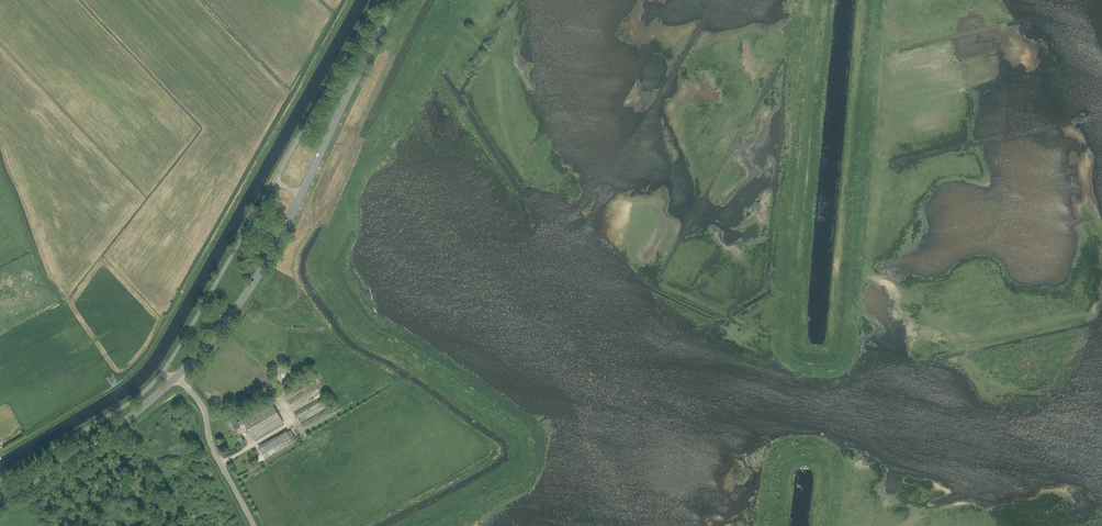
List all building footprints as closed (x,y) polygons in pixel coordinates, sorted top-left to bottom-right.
[(290,380),(292,376),(292,373),(291,370),(288,367),(285,366),(282,366),(279,367),(276,369),(275,372),(275,376),(276,379),(278,382),(281,383),(285,383),(288,382),(290,380)] [(232,431),(241,426),(240,425),(245,423),(254,439),(284,422),(271,401),(242,418),(242,420),(238,422),(234,416),(227,421),(232,431)] [(287,430),(276,437),(282,448),(293,442),(291,439),(295,437),(291,430),(288,432),(287,430)] [(282,448),(276,437),(264,444),(270,455),(282,448)] [(264,444),(259,447),(265,458),(270,455),(264,444)]
